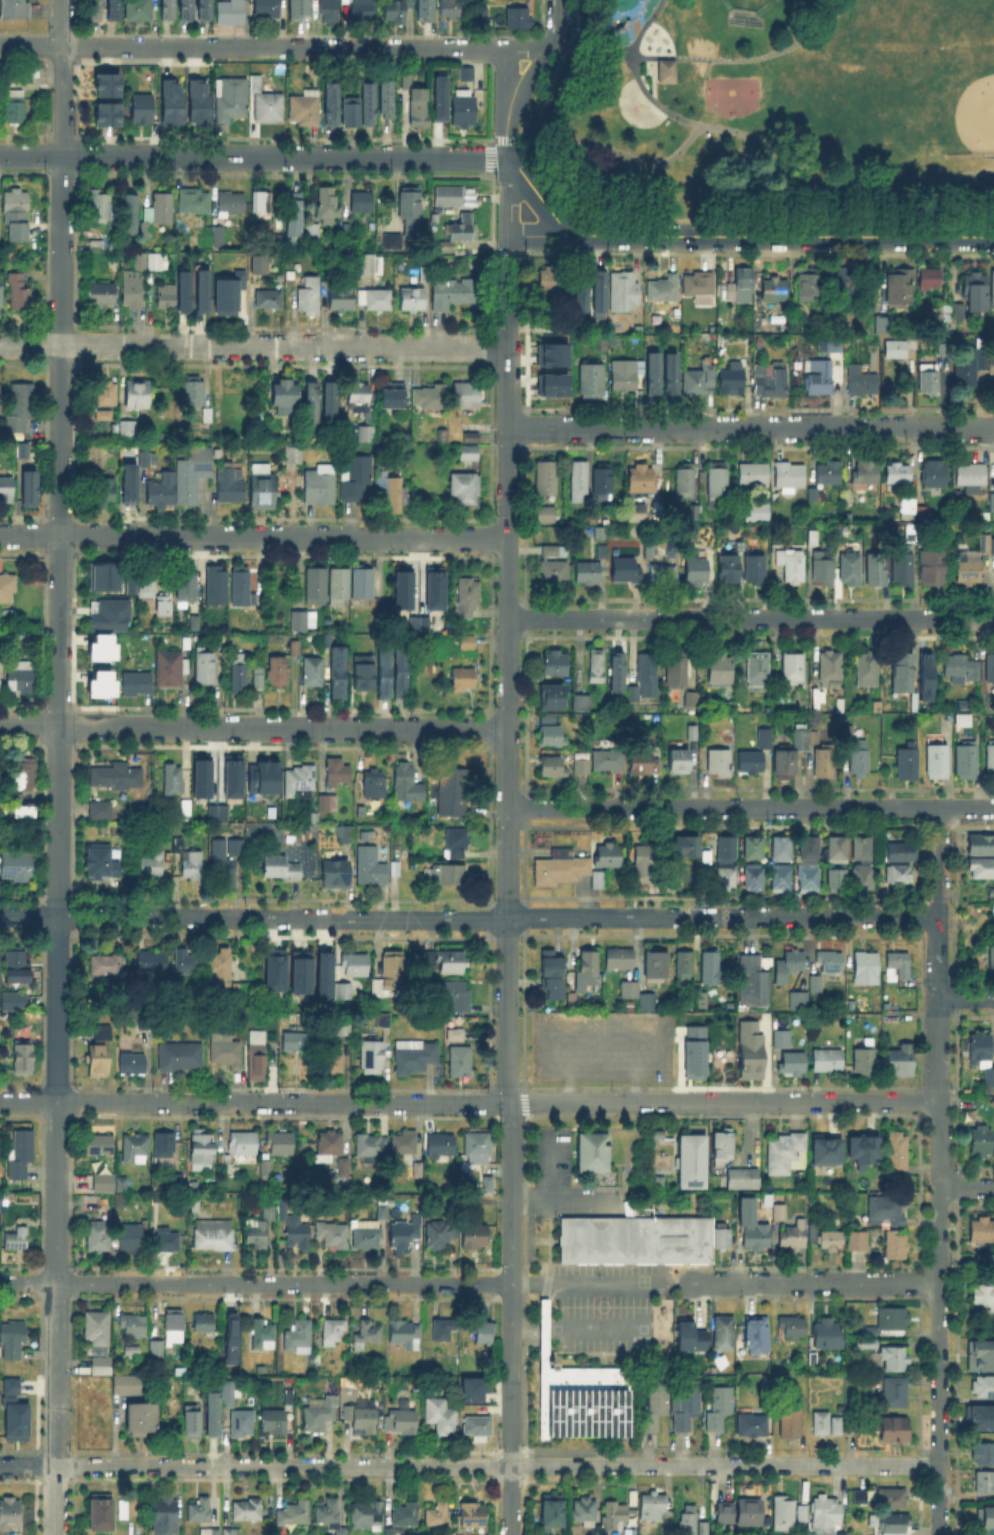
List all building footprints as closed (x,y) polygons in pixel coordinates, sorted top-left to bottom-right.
[(3,19),(3,0),(25,0),(25,3),(32,4),(31,20),(3,19)] [(86,18),(86,0),(99,0),(99,18),(86,18)] [(104,17),(104,0),(116,0),(116,17),(104,17)] [(127,23),(127,0),(153,0),(153,23),(144,23),(144,26),(137,26),(137,23),(127,23)] [(160,18),(160,0),(171,0),(171,18),(160,18)] [(177,19),(177,0),(189,0),(189,19),(177,19)] [(197,19),(197,0),(209,0),(209,19),(197,19)] [(232,3),(232,0),(247,0),(246,29),(235,29),(234,26),(219,25),(219,3),(232,3)] [(257,20),(257,0),(282,0),(282,20),(257,20)] [(289,17),(289,0),(310,0),(310,17),(289,17)] [(322,15),(322,0),(334,0),(341,0),(340,23),(335,23),(335,26),(331,25),(331,23),(325,23),(325,15),(322,15)] [(355,22),(356,0),(375,0),(375,20),(366,20),(366,22),(355,22)] [(385,20),(385,0),(411,0),(411,6),(405,6),(405,21),(385,20)] [(416,20),(416,0),(432,0),(431,20),(416,20)] [(441,14),(441,0),(458,0),(458,14),(441,14)] [(526,6),(526,14),(530,14),(530,26),(526,26),(526,29),(503,29),(503,6),(526,6)] [(489,7),(489,24),(475,24),(475,7),(489,7)] [(656,58),(656,75),(656,83),(675,83),(675,58),(656,58)] [(7,78),(0,78),(0,64),(8,65),(7,78)] [(476,69),(476,82),(462,82),(462,69),(476,69)] [(409,70),(409,87),(400,86),(400,70),(409,70)] [(117,96),(92,96),(92,72),(117,72),(117,96)] [(445,75),(445,121),(431,121),(432,75),(445,75)] [(380,117),(380,76),(393,76),(392,117),(380,117)] [(263,78),(263,95),(251,95),(252,77),(263,78)] [(186,78),(204,78),(204,94),(208,94),(208,120),(186,120),(186,78)] [(178,96),(178,124),(168,124),(168,125),(164,125),(164,120),(158,120),(158,79),(163,79),(163,80),(174,80),(174,95),(178,95),(178,96)] [(362,123),(363,79),(375,79),(374,123),(362,123)] [(248,81),(248,120),(231,120),(231,127),(217,127),(218,84),(223,84),(223,80),(248,81)] [(327,123),(327,82),(338,82),(338,123),(327,123)] [(424,87),(424,114),(427,114),(427,125),(421,125),(421,127),(414,127),(414,125),(407,125),(407,87),(424,87)] [(24,91),(24,103),(26,102),(26,124),(18,124),(18,126),(14,126),(14,124),(6,124),(6,101),(9,102),(9,91),(24,91)] [(473,91),(473,99),(479,99),(480,115),(479,127),(470,127),(470,132),(461,133),(461,127),(453,127),(453,98),(458,98),(458,92),(473,91)] [(321,92),(321,128),(300,128),(300,124),(292,124),(292,98),(306,98),(306,92),(321,92)] [(285,96),(285,123),(277,123),(277,125),(256,125),(256,95),(285,96)] [(342,124),(343,95),(359,95),(359,124),(342,124)] [(147,127),(141,127),(141,124),(134,124),(134,96),(154,96),(154,124),(147,124),(147,127)] [(114,102),(114,119),(99,119),(99,125),(89,125),(89,115),(92,115),(92,110),(93,110),(93,102),(114,102)] [(272,187),(272,193),(274,192),(274,213),(273,213),(273,219),(258,219),(258,213),(254,213),(254,193),(256,193),(256,187),(272,187)] [(464,188),(465,211),(435,209),(437,188),(464,188)] [(336,189),(336,198),(339,198),(339,210),(343,210),(343,220),(337,220),(337,227),(325,227),(325,220),(321,220),(321,189),(336,189)] [(211,194),(211,215),(181,214),(181,190),(202,190),(202,194),(211,194)] [(420,191),(420,195),(422,195),(422,211),(425,211),(425,218),(422,218),(422,240),(407,240),(407,222),(401,222),(402,195),(404,195),(404,190),(420,191)] [(27,219),(27,240),(10,240),(10,219),(4,219),(4,191),(28,191),(27,219)] [(114,221),(89,222),(89,192),(104,192),(104,196),(113,196),(114,221)] [(123,234),(123,192),(136,192),(136,234),(123,234)] [(246,194),(245,216),(228,215),(228,212),(220,212),(220,192),(232,192),(232,194),(246,194)] [(375,192),(375,213),(354,213),(354,192),(375,192)] [(175,194),(175,223),(156,223),(156,237),(145,237),(145,209),(154,209),(154,194),(175,194)] [(302,194),(303,204),(305,204),(305,242),(291,241),(291,212),(289,212),(289,195),(302,194)] [(474,214),(474,225),(479,225),(478,241),(452,241),(452,225),(463,225),(463,213),(474,214)] [(224,225),(224,246),(214,246),(214,225),(224,225)] [(322,225),(322,239),(308,239),(308,225),(322,225)] [(286,234),(286,249),(266,249),(266,234),(286,234)] [(404,235),(404,249),(387,249),(387,235),(404,235)] [(105,240),(105,248),(91,249),(91,240),(105,240)] [(147,255),(147,272),(135,272),(135,255),(147,255)] [(164,255),(164,272),(149,272),(149,255),(164,255)] [(266,255),(249,255),(249,273),(266,272),(266,255)] [(385,259),(385,277),(361,277),(361,256),(376,257),(376,259),(385,259)] [(334,268),(333,282),(323,282),(324,267),(334,268)] [(841,299),(841,291),(835,291),(835,267),(850,267),(850,274),(857,273),(856,299),(841,299)] [(17,268),(17,271),(24,271),(24,287),(31,287),(31,293),(34,293),(34,299),(31,299),(31,310),(11,310),(11,280),(8,280),(8,268),(17,268)] [(207,268),(207,312),(194,312),(194,268),(207,268)] [(572,312),(572,268),(584,268),(583,312),(572,312)] [(590,311),(590,268),(603,268),(603,311),(590,311)] [(241,269),(241,286),(234,286),(234,307),(213,307),(213,285),(219,285),(219,278),(232,278),(232,269),(241,269)] [(432,269),(432,283),(423,283),(423,269),(432,269)] [(555,269),(555,274),(560,274),(560,280),(565,281),(565,294),(549,293),(549,299),(536,299),(536,273),(542,273),(543,269),(555,269)] [(176,312),(176,270),(189,270),(189,312),(176,312)] [(751,270),(750,295),(749,295),(749,304),(734,304),(734,301),(725,301),(726,286),(734,286),(734,270),(751,270)] [(819,286),(819,298),(811,298),(811,304),(795,303),(796,270),(817,271),(816,286),(819,286)] [(909,281),(909,307),(903,307),(903,310),(888,310),(888,307),(885,307),(885,277),(889,276),(889,271),(912,271),(912,281),(909,281)] [(937,282),(937,291),(926,291),(926,293),(916,293),(916,271),(940,272),(939,282),(937,282)] [(713,273),(713,296),(708,296),(708,302),(695,302),(695,296),(683,296),(683,275),(693,276),(693,272),(713,273)] [(139,273),(139,279),(143,279),(143,310),(130,309),(130,306),(124,306),(124,279),(125,279),(125,273),(139,273)] [(458,284),(463,284),(464,280),(480,281),(480,305),(452,304),(452,313),(435,313),(435,273),(451,273),(451,281),(458,281),(458,284)] [(632,273),(633,284),(637,284),(638,305),(632,305),(633,313),(621,315),(606,315),(608,273),(632,273)] [(677,273),(676,301),(647,301),(647,281),(657,281),(657,279),(666,279),(667,273),(677,273)] [(985,278),(986,299),(977,299),(977,308),(965,308),(965,299),(961,299),(961,278),(969,278),(969,275),(978,275),(978,277),(985,278)] [(777,277),(777,282),(785,282),(785,302),(759,302),(759,280),(767,281),(768,277),(777,277)] [(321,279),(321,318),(308,318),(308,313),(300,313),(300,291),(307,291),(307,279),(321,279)] [(172,283),(173,306),(154,306),(154,284),(172,283)] [(116,285),(116,306),(107,306),(107,310),(90,310),(90,285),(116,285)] [(356,291),(356,313),(347,313),(347,316),(339,316),(339,313),(332,313),(332,291),(356,291)] [(394,292),(393,312),(384,312),(384,316),(378,316),(378,312),(369,312),(369,307),(360,307),(361,292),(369,292),(369,291),(394,292)] [(427,291),(427,314),(418,314),(418,316),(412,316),(412,314),(404,314),(404,292),(427,291)] [(284,293),(284,311),(265,311),(265,309),(258,309),(258,293),(284,293)] [(964,305),(964,321),(954,321),(954,305),(964,305)] [(801,307),(801,326),(791,326),(791,307),(801,307)] [(893,318),(893,336),(875,336),(875,318),(893,318)] [(916,335),(916,349),(906,348),(906,359),(885,359),(885,342),(906,342),(907,335),(916,335)] [(842,338),(842,353),(821,353),(821,338),(842,338)] [(534,365),(534,342),(566,342),(566,365),(534,365)] [(946,343),(946,355),(937,355),(937,343),(946,343)] [(645,394),(646,350),(657,350),(657,394),(645,394)] [(974,350),(974,388),(968,388),(969,391),(960,391),(960,388),(953,388),(953,359),(961,359),(961,350),(974,350)] [(988,351),(988,371),(977,371),(978,350),(988,351)] [(662,394),(662,351),(676,351),(676,394),(662,394)] [(601,366),(601,395),(599,395),(599,400),(579,399),(580,395),(576,395),(577,366),(580,366),(579,362),(596,362),(596,366),(601,366)] [(832,362),(831,391),(834,391),(834,396),(807,395),(807,390),(804,390),(804,379),(808,379),(808,375),(820,375),(820,362),(832,362)] [(612,388),(612,364),(635,364),(635,388),(612,388)] [(876,374),(876,395),(847,395),(846,365),(859,365),(859,374),(876,374)] [(752,366),(752,383),(743,383),(743,394),(719,394),(719,370),(740,370),(740,366),(752,366)] [(939,395),(927,397),(918,397),(918,366),(937,366),(939,395)] [(764,367),(765,374),(769,374),(769,372),(771,372),(771,370),(787,369),(787,399),(759,399),(757,394),(752,394),(754,367),(764,367)] [(713,368),(713,385),(704,385),(703,396),(682,396),(682,373),(702,373),(702,368),(713,368)] [(534,395),(534,372),(566,372),(566,395),(534,395)] [(200,378),(200,383),(205,383),(205,407),(199,408),(199,413),(188,413),(188,407),(183,407),(183,383),(188,383),(188,378),(200,378)] [(306,423),(306,379),(320,379),(320,423),(306,423)] [(117,384),(117,407),(97,406),(97,410),(113,410),(113,421),(97,421),(97,413),(90,413),(90,386),(101,386),(101,381),(114,381),(113,384),(117,384)] [(324,381),(336,381),(335,424),(324,424),(324,381)] [(153,383),(152,411),(129,410),(130,382),(153,383)] [(296,382),(296,388),(301,387),(301,409),(276,409),(276,387),(282,387),(282,382),(296,382)] [(407,384),(408,413),(383,412),(383,384),(407,384)] [(364,387),(371,387),(371,415),(350,415),(351,387),(357,387),(357,385),(364,385),(364,387)] [(475,385),(475,409),(458,409),(457,385),(475,385)] [(28,420),(28,435),(9,435),(9,418),(14,418),(13,386),(36,386),(35,420),(28,420)] [(447,386),(446,410),(429,410),(428,415),(413,415),(414,391),(422,391),(422,389),(434,389),(434,386),(447,386)] [(213,410),(213,423),(204,423),(204,410),(213,410)] [(143,428),(143,440),(123,440),(123,422),(138,422),(138,428),(143,428)] [(377,429),(377,445),(360,445),(361,429),(377,429)] [(480,434),(480,443),(465,443),(465,434),(480,434)] [(295,467),(287,467),(287,448),(291,448),(291,444),(304,443),(305,465),(295,467)] [(147,446),(147,452),(151,452),(151,454),(159,454),(159,468),(137,468),(137,452),(139,452),(139,446),(147,446)] [(31,447),(31,463),(15,463),(15,458),(11,458),(11,449),(15,449),(15,448),(31,447)] [(481,448),(481,463),(461,462),(461,448),(481,448)] [(213,451),(213,480),(200,480),(199,508),(179,508),(179,463),(198,463),(198,450),(213,451)] [(346,455),(362,455),(369,455),(369,483),(363,483),(362,499),(338,499),(338,479),(346,479),(346,455)] [(237,456),(237,482),(247,482),(246,504),(220,504),(220,470),(222,470),(222,456),(237,456)] [(409,489),(409,495),(410,495),(410,506),(404,506),(404,515),(391,515),(391,506),(385,506),(385,494),(380,494),(380,461),(390,461),(390,479),(404,479),(404,489),(409,489)] [(877,466),(877,485),(851,486),(851,474),(855,474),(855,466),(857,466),(857,462),(875,462),(875,466),(877,466)] [(941,462),(941,466),(945,466),(945,489),(922,489),(922,484),(921,484),(921,469),(921,466),(926,466),(926,462),(941,462)] [(134,503),(119,503),(120,463),(134,463),(134,503)] [(830,463),(830,467),(838,467),(838,485),(815,485),(815,466),(824,466),(824,463),(830,463)] [(555,464),(555,498),(534,499),(534,464),(555,464)] [(803,467),(803,489),(793,489),(793,495),(781,495),(781,489),(774,489),(774,464),(788,464),(788,467),(803,467)] [(910,467),(910,484),(886,485),(886,467),(891,467),(891,464),(900,464),(900,467),(910,467)] [(987,464),(987,486),(958,486),(958,466),(970,466),(970,465),(987,464)] [(584,497),(584,500),(581,500),(581,506),(568,506),(568,465),(585,465),(585,497),(584,497)] [(609,465),(609,470),(610,470),(611,495),(606,495),(606,502),(594,502),(594,495),(592,495),(592,470),(596,471),(596,465),(609,465)] [(723,465),(723,470),(725,470),(725,498),(722,498),(721,502),(706,503),(706,470),(707,470),(707,465),(723,465)] [(277,476),(277,512),(253,512),(253,477),(255,477),(255,466),(272,466),(272,476),(277,476)] [(692,466),(692,471),(693,471),(693,500),(675,500),(675,471),(682,471),(682,466),(692,466)] [(767,466),(767,489),(760,489),(760,494),(752,494),(752,498),(744,498),(744,489),(738,489),(737,466),(767,466)] [(336,468),(336,507),(306,506),(306,473),(319,473),(319,467),(336,468)] [(644,471),(650,471),(650,481),(653,481),(653,495),(626,495),(626,471),(632,471),(632,467),(644,467),(644,471)] [(20,504),(20,468),(35,468),(35,504),(20,504)] [(176,472),(176,506),(167,506),(168,510),(158,510),(158,506),(148,506),(149,482),(155,482),(154,485),(164,485),(164,472),(176,472)] [(478,476),(478,478),(481,478),(480,510),(458,509),(458,499),(452,499),(452,476),(478,476)] [(11,502),(0,502),(0,477),(11,477),(11,502)] [(116,480),(116,506),(109,506),(109,510),(100,510),(101,506),(94,506),(94,480),(116,480)] [(817,489),(817,501),(809,501),(809,489),(817,489)] [(915,500),(913,520),(907,520),(907,514),(900,513),(901,499),(915,500)] [(766,501),(743,501),(743,520),(766,519),(766,501)] [(688,517),(688,505),(698,505),(698,517),(688,517)] [(926,507),(926,524),(915,523),(916,507),(926,507)] [(554,508),(554,523),(536,523),(536,508),(554,508)] [(597,511),(597,524),(582,524),(582,511),(597,511)] [(915,527),(915,544),(904,544),(904,527),(915,527)] [(604,528),(604,540),(605,540),(605,576),(598,576),(598,583),(590,583),(589,587),(582,587),(582,583),(574,583),(574,563),(597,563),(598,560),(596,560),(596,546),(593,547),(593,528),(604,528)] [(926,545),(917,546),(917,531),(926,531),(926,545)] [(815,540),(814,547),(806,547),(806,533),(817,533),(817,540),(815,540)] [(988,536),(988,556),(978,556),(978,536),(988,536)] [(652,561),(644,561),(644,546),(652,546),(652,561)] [(935,547),(935,553),(943,552),(944,588),(933,589),(918,588),(917,554),(926,554),(926,548),(935,547)] [(566,549),(566,559),(545,559),(545,565),(567,565),(567,586),(557,586),(557,589),(547,589),(547,587),(540,587),(539,565),(542,565),(542,549),(566,549)] [(797,584),(797,587),(788,587),(788,584),(783,584),(783,567),(774,567),(774,552),(792,552),(792,553),(801,553),(801,557),(802,557),(802,584),(797,584)] [(852,552),(852,556),(858,556),(858,575),(860,575),(860,583),(858,583),(858,586),(857,586),(857,589),(845,589),(845,585),(838,585),(838,556),(844,556),(845,552),(852,552)] [(908,552),(908,557),(911,557),(911,590),(898,590),(898,586),(891,586),(891,557),(894,557),(894,552),(908,552)] [(830,553),(830,558),(831,558),(831,587),(819,587),(819,584),(811,584),(811,553),(830,553)] [(758,558),(763,558),(763,586),(761,586),(761,588),(752,588),(752,586),(743,586),(743,558),(745,558),(745,554),(758,554),(758,558)] [(977,555),(977,562),(983,562),(983,574),(980,574),(980,585),(974,584),(974,588),(961,588),(961,584),(955,584),(955,562),(962,562),(962,555),(977,555)] [(737,558),(737,590),(716,590),(716,558),(737,558)] [(884,558),(885,591),(865,591),(864,558),(884,558)] [(685,560),(697,560),(697,561),(705,562),(705,586),(700,585),(699,590),(689,590),(688,586),(685,586),(685,560)] [(119,589),(87,589),(87,561),(119,561),(119,589)] [(638,570),(638,586),(629,586),(629,585),(610,585),(610,561),(632,561),(632,570),(638,570)] [(410,608),(392,608),(392,565),(410,565),(410,608)] [(193,600),(174,600),(174,566),(193,566),(193,600)] [(442,609),(424,609),(423,566),(442,566),(442,609)] [(674,566),(675,583),(649,583),(649,566),(674,566)] [(229,573),(229,599),(220,598),(220,609),(209,609),(209,568),(223,568),(223,573),(229,573)] [(158,574),(158,600),(141,600),(142,573),(144,573),(144,569),(156,569),(156,573),(158,574)] [(250,569),(250,573),(252,573),(252,595),(258,596),(258,601),(252,601),(251,608),(233,608),(234,573),(235,573),(235,569),(250,569)] [(329,571),(328,607),(309,607),(309,570),(329,571)] [(376,570),(376,604),(356,604),(356,570),(376,570)] [(352,571),(351,601),(345,601),(345,607),(331,607),(332,571),(352,571)] [(123,593),(123,576),(134,576),(134,593),(123,593)] [(13,606),(0,606),(0,579),(3,579),(3,578),(18,578),(18,596),(14,596),(13,606)] [(475,580),(475,583),(482,583),(482,609),(474,609),(474,620),(457,620),(456,604),(460,604),(460,579),(475,580)] [(88,629),(88,611),(95,611),(95,598),(128,598),(128,620),(123,620),(123,629),(88,629)] [(164,604),(163,616),(155,616),(155,604),(164,604)] [(318,613),(318,630),(310,629),(310,633),(308,633),(307,635),(295,635),(295,633),(294,633),(294,612),(318,613)] [(197,613),(197,629),(187,629),(188,613),(197,613)] [(416,615),(416,632),(407,632),(407,615),(416,615)] [(427,615),(427,632),(417,632),(417,615),(427,615)] [(119,637),(120,656),(109,657),(109,670),(108,670),(107,698),(87,697),(89,641),(95,641),(95,637),(119,637)] [(477,637),(477,652),(456,651),(456,637),(477,637)] [(192,651),(184,651),(184,639),(192,639),(192,651)] [(302,643),(301,658),(291,658),(292,643),(302,643)] [(330,697),(330,647),(344,647),(344,697),(330,697)] [(408,658),(408,698),(396,698),(396,647),(408,647),(408,658)] [(390,648),(390,698),(378,698),(378,648),(390,648)] [(560,649),(560,652),(567,652),(567,674),(541,674),(541,663),(544,662),(544,652),(551,652),(551,649),(560,649)] [(207,651),(207,657),(217,656),(218,689),(208,691),(196,688),(197,651),(207,651)] [(602,651),(602,671),(602,684),(599,684),(599,687),(589,687),(589,684),(587,684),(588,672),(589,651),(602,651)] [(917,651),(930,651),(930,700),(917,700),(917,651)] [(609,693),(610,652),(623,653),(623,693),(609,693)] [(870,654),(875,654),(875,687),(855,687),(855,654),(864,654),(864,652),(870,652),(870,654)] [(986,653),(993,653),(993,681),(986,681),(986,653)] [(685,654),(685,686),(683,686),(683,691),(666,691),(666,687),(665,687),(665,659),(673,659),(673,654),(685,654)] [(767,654),(767,683),(766,683),(766,687),(747,687),(747,683),(746,683),(746,654),(767,654)] [(838,654),(839,688),(819,688),(819,654),(838,654)] [(189,662),(189,677),(183,677),(183,689),(158,689),(158,655),(183,655),(183,662),(189,662)] [(241,698),(233,698),(233,661),(237,661),(237,655),(249,655),(249,695),(240,695),(241,698)] [(372,658),(372,690),(351,690),(351,655),(372,655),(372,658)] [(728,659),(728,685),(724,685),(724,688),(707,689),(707,685),(705,685),(705,659),(712,659),(712,655),(721,655),(721,659),(728,659)] [(649,684),(646,684),(646,682),(637,682),(637,656),(655,656),(655,677),(655,682),(649,682),(649,684)] [(801,684),(801,690),(795,690),(795,688),(782,688),(782,684),(781,684),(781,656),(802,656),(802,684),(801,684)] [(966,656),(966,663),(980,663),(980,683),(964,683),(964,677),(944,677),(944,658),(952,658),(952,656),(966,656)] [(911,658),(911,698),(890,698),(889,658),(911,658)] [(290,659),(290,665),(291,665),(291,667),(292,667),(292,676),(291,676),(291,686),(290,686),(289,691),(274,691),(274,684),(272,684),(272,680),(270,681),(270,673),(273,673),(273,659),(290,659)] [(324,684),(324,688),(305,688),(305,659),(326,660),(325,684),(324,684)] [(264,668),(264,690),(255,690),(255,668),(264,668)] [(478,670),(477,690),(467,690),(467,693),(455,693),(455,670),(478,670)] [(36,673),(36,697),(22,697),(22,694),(9,694),(9,673),(36,673)] [(154,675),(153,695),(138,695),(138,698),(125,698),(125,675),(154,675)] [(561,709),(537,709),(537,683),(561,683),(561,709)] [(640,700),(628,700),(628,685),(639,685),(640,700)] [(698,690),(698,706),(686,706),(686,690),(698,690)] [(587,709),(570,709),(570,693),(588,694),(587,709)] [(553,715),(553,725),(538,726),(538,715),(553,715)] [(697,744),(685,745),(686,727),(698,727),(697,744)] [(558,730),(557,740),(560,739),(559,741),(563,741),(563,750),(537,749),(537,730),(558,730)] [(807,731),(807,753),(793,754),(793,777),(802,777),(802,789),(798,789),(798,788),(791,789),(790,780),(771,782),(772,755),(777,755),(777,748),(789,747),(790,752),(792,752),(791,731),(807,731)] [(817,733),(817,746),(808,746),(809,733),(817,733)] [(770,738),(770,751),(761,751),(761,738),(770,738)] [(983,744),(993,742),(993,784),(985,781),(983,744)] [(864,743),(864,753),(866,753),(866,776),(861,777),(861,781),(852,781),(852,776),(847,776),(848,753),(854,753),(854,743),(864,743)] [(945,743),(944,748),(946,748),(946,777),(945,777),(945,782),(926,782),(926,777),(925,777),(925,748),(926,748),(926,743),(945,743)] [(975,746),(975,751),(976,751),(977,779),(975,779),(975,784),(958,784),(959,779),(956,779),(955,751),(962,750),(962,743),(972,743),(972,746),(975,746)] [(912,745),(912,752),(915,752),(915,783),(894,783),(894,752),(904,752),(904,745),(912,745)] [(734,746),(735,754),(730,754),(730,780),(716,779),(716,776),(708,776),(708,775),(702,774),(702,755),(707,755),(707,753),(724,753),(724,746),(734,746)] [(827,749),(827,754),(831,754),(831,782),(812,782),(812,753),(819,753),(819,749),(827,749)] [(687,751),(686,778),(663,777),(664,755),(669,751),(687,751)] [(209,797),(191,797),(191,754),(209,754),(209,797)] [(240,797),(222,797),(222,754),(240,754),(240,797)] [(586,754),(586,762),(588,762),(588,777),(571,777),(572,761),(573,761),(573,754),(586,754)] [(622,772),(622,774),(613,774),(613,773),(592,773),(592,754),(623,754),(623,772),(622,772)] [(660,760),(659,774),(644,774),(644,777),(629,776),(629,754),(652,754),(652,760),(660,760)] [(762,754),(762,775),(754,775),(754,778),(746,778),(746,774),(737,774),(737,754),(762,754)] [(346,759),(347,767),(353,767),(354,788),(339,788),(340,792),(331,792),(328,761),(346,759)] [(558,759),(558,764),(560,764),(560,770),(564,771),(564,779),(558,779),(558,780),(547,780),(547,778),(537,778),(537,759),(558,759)] [(35,761),(35,765),(38,765),(38,789),(35,789),(34,794),(25,794),(25,789),(23,789),(23,778),(17,778),(16,765),(26,765),(26,761),(35,761)] [(274,761),(274,767),(276,767),(276,786),(274,786),(274,792),(271,792),(271,797),(262,797),(262,792),(258,793),(258,786),(256,786),(256,768),(262,768),(262,761),(274,761)] [(412,763),(412,768),(417,768),(417,786),(428,785),(428,803),(415,803),(415,807),(395,807),(396,764),(412,763)] [(130,765),(130,792),(115,792),(115,788),(92,788),(92,770),(115,770),(115,765),(130,765)] [(184,770),(185,784),(187,784),(186,800),(166,799),(166,765),(177,766),(177,769),(184,770)] [(316,767),(316,792),(313,792),(312,800),(286,799),(287,772),(295,772),(295,770),(303,770),(304,767),(316,767)] [(381,770),(381,773),(386,773),(386,781),(388,781),(387,801),(377,803),(366,801),(365,773),(372,773),(372,770),(381,770)] [(469,804),(468,819),(442,818),(443,771),(471,772),(470,804),(469,804)] [(283,796),(283,809),(271,809),(271,795),(283,796)] [(338,796),(338,812),(325,812),(325,818),(320,818),(321,796),(338,796)] [(192,802),(192,817),(183,817),(184,802),(192,802)] [(113,803),(113,822),(92,822),(92,803),(113,803)] [(215,821),(206,821),(206,803),(215,803),(215,821)] [(225,821),(216,821),(216,803),(225,803),(225,821)] [(32,804),(10,804),(10,816),(32,816),(32,804)] [(354,815),(354,804),(363,804),(363,815),(354,815)] [(35,814),(35,824),(21,823),(21,814),(35,814)] [(351,824),(351,841),(336,841),(336,824),(351,824)] [(357,839),(357,829),(365,829),(365,839),(357,839)] [(472,840),(472,846),(469,846),(469,851),(467,851),(467,859),(451,859),(451,851),(449,850),(449,830),(469,830),(469,840),(472,840)] [(190,854),(191,854),(190,859),(183,859),(183,856),(175,856),(176,834),(184,834),(185,852),(190,852),(190,854)] [(672,854),(672,835),(696,835),(696,854),(672,854)] [(232,887),(209,887),(209,837),(223,837),(223,857),(232,857),(232,887)] [(241,837),(241,854),(226,854),(226,837),(241,837)] [(844,837),(844,860),(843,860),(843,863),(827,863),(827,859),(825,859),(825,837),(844,837)] [(816,839),(815,865),(797,865),(798,838),(816,839)] [(967,838),(993,839),(993,859),(967,859),(967,838)] [(761,839),(761,862),(758,862),(758,866),(747,865),(747,862),(743,862),(743,839),(761,839)] [(789,865),(769,865),(769,839),(788,839),(789,865)] [(733,840),(734,865),(715,865),(715,840),(733,840)] [(868,841),(867,867),(856,866),(856,863),(850,863),(851,840),(868,841)] [(374,844),(375,861),(385,861),(385,881),(366,881),(354,881),(354,844),(374,844)] [(648,846),(647,850),(654,850),(654,871),(662,871),(662,887),(646,887),(646,881),(628,880),(628,868),(632,868),(632,849),(639,849),(639,845),(648,846)] [(618,850),(618,871),(591,871),(591,860),(593,860),(593,850),(601,850),(601,846),(610,846),(610,850),(618,850)] [(911,846),(911,852),(915,852),(915,862),(911,863),(911,865),(884,865),(884,859),(881,859),(881,851),(884,852),(884,846),(911,846)] [(111,847),(111,850),(113,850),(113,864),(122,864),(121,880),(110,880),(109,882),(104,882),(104,883),(91,883),(91,879),(88,879),(88,871),(86,871),(87,859),(89,859),(89,850),(90,850),(90,847),(111,847)] [(589,861),(589,878),(575,878),(575,884),(554,884),(553,889),(533,889),(533,862),(549,863),(549,852),(571,851),(571,861),(589,861)] [(165,854),(165,879),(162,879),(162,883),(152,883),(153,878),(143,878),(143,859),(156,859),(156,854),(165,854)] [(201,879),(202,882),(192,883),(192,880),(184,880),(184,864),(185,864),(185,859),(190,859),(191,854),(204,854),(204,879),(201,879)] [(34,856),(33,884),(16,884),(16,880),(4,880),(4,856),(34,856)] [(303,866),(302,882),(292,882),(292,879),(288,878),(288,880),(266,879),(266,857),(289,858),(288,866),(303,866)] [(346,858),(346,887),(319,887),(319,858),(346,858)] [(964,861),(993,860),(993,888),(988,888),(988,887),(987,887),(987,883),(970,882),(969,872),(965,872),(964,861)] [(466,864),(466,884),(440,884),(440,877),(430,877),(430,868),(440,868),(440,864),(466,864)] [(734,867),(734,890),(728,890),(728,893),(720,893),(721,889),(715,889),(716,866),(734,867)] [(789,866),(789,891),(788,890),(788,893),(771,893),(772,890),(770,890),(770,866),(789,866)] [(816,867),(816,892),(810,892),(811,895),(801,895),(801,892),(797,892),(797,867),(816,867)] [(908,882),(908,886),(883,886),(883,867),(908,868),(908,873),(912,873),(912,882),(908,882)] [(758,868),(758,871),(761,871),(761,891),(756,891),(756,894),(747,894),(747,891),(742,891),(742,870),(745,870),(745,868),(758,868)] [(870,872),(870,892),(865,891),(864,895),(856,895),(855,892),(851,892),(851,871),(852,871),(852,868),(867,868),(867,872),(870,872)] [(843,869),(843,892),(840,892),(840,896),(826,895),(827,892),(826,892),(826,869),(843,869)] [(602,875),(602,893),(589,893),(589,875),(602,875)] [(283,990),(262,990),(263,948),(283,948),(283,990)] [(24,950),(24,954),(28,954),(28,969),(33,969),(33,978),(7,978),(7,954),(15,954),(15,950),(24,950)] [(199,957),(199,964),(201,963),(202,969),(199,969),(199,976),(177,976),(176,950),(188,950),(188,957),(199,957)] [(232,950),(232,954),(233,954),(233,988),(218,988),(218,974),(212,974),(212,963),(214,963),(214,954),(221,954),(222,950),(232,950)] [(289,992),(289,950),(309,950),(309,993),(289,992)] [(315,950),(330,950),(330,1000),(315,1000),(315,950)] [(396,950),(396,955),(403,955),(403,994),(392,994),(369,994),(369,977),(380,977),(380,950),(396,950)] [(553,950),(553,958),(562,958),(562,1001),(541,1001),(541,978),(539,978),(539,950),(553,950)] [(636,951),(636,971),(614,972),(614,974),(609,974),(609,951),(636,951)] [(800,951),(800,954),(807,954),(807,973),(800,972),(800,975),(790,975),(790,987),(778,987),(778,962),(787,962),(788,953),(794,953),(794,951),(800,951)] [(845,952),(846,983),(825,982),(825,977),(818,977),(818,972),(815,972),(815,964),(812,964),(813,953),(845,952)] [(168,955),(168,974),(140,974),(140,953),(152,953),(152,955),(168,955)] [(365,953),(365,975),(343,975),(343,970),(339,970),(339,953),(365,953)] [(467,953),(468,976),(442,975),(442,965),(437,965),(437,954),(467,953)] [(598,980),(598,988),(588,988),(588,996),(578,996),(578,975),(582,975),(582,954),(600,955),(599,980),(598,980)] [(695,955),(695,982),(682,982),(682,975),(679,976),(679,954),(695,955)] [(879,955),(879,972),(862,972),(863,975),(856,975),(855,954),(866,954),(866,955),(879,955)] [(671,955),(671,983),(649,983),(649,955),(671,955)] [(720,955),(721,974),(724,974),(724,987),(705,988),(705,955),(720,955)] [(912,956),(912,983),(901,983),(901,972),(896,971),(896,977),(890,978),(890,956),(912,956)] [(124,957),(124,978),(119,978),(119,983),(108,983),(108,979),(89,979),(89,959),(110,959),(110,957),(124,957)] [(772,974),(772,1005),(771,1005),(771,1007),(752,1007),(752,1005),(744,1004),(744,992),(741,992),(741,984),(745,985),(745,976),(742,976),(743,957),(763,957),(763,974),(772,974)] [(822,979),(822,995),(811,995),(811,979),(822,979)] [(349,981),(349,998),(333,998),(333,981),(349,981)] [(473,992),(472,1014),(455,1014),(455,1005),(440,1005),(440,983),(468,984),(468,992),(473,992)] [(250,999),(242,999),(241,984),(250,984),(250,999)] [(639,984),(639,1001),(622,1001),(622,984),(639,984)] [(640,1011),(640,993),(654,993),(654,1011),(640,1011)] [(809,995),(808,1012),(791,1012),(791,994),(809,995)] [(22,995),(22,997),(31,997),(31,1011),(4,1012),(3,995),(22,995)] [(387,1026),(387,1013),(376,1012),(375,1025),(387,1026)] [(901,1016),(901,1025),(886,1025),(886,1016),(901,1016)] [(393,1017),(392,1029),(379,1029),(379,1017),(393,1017)] [(149,1018),(149,1032),(140,1032),(140,1018),(149,1018)] [(352,1018),(351,1041),(336,1041),(337,1018),(352,1018)] [(762,1074),(762,1078),(754,1078),(754,1074),(741,1074),(741,1022),(757,1022),(757,1035),(763,1035),(762,1074)] [(108,1024),(93,1023),(92,1038),(108,1038),(108,1024)] [(296,1026),(297,1028),(310,1028),(310,1036),(312,1036),(312,1056),(305,1057),(305,1061),(283,1059),(284,1034),(287,1034),(286,1026),(296,1026)] [(461,1039),(461,1027),(445,1028),(446,1040),(461,1039)] [(111,1043),(111,1079),(92,1080),(92,1065),(87,1065),(87,1058),(91,1058),(91,1048),(97,1047),(97,1028),(114,1028),(114,1043),(111,1043)] [(266,1081),(261,1082),(251,1082),(251,1032),(269,1031),(270,1077),(266,1077),(266,1081)] [(466,1032),(466,1043),(450,1043),(450,1031),(466,1032)] [(793,1033),(793,1051),(777,1051),(777,1033),(793,1033)] [(990,1070),(993,1070),(993,1089),(984,1089),(984,1071),(978,1071),(978,1064),(977,1064),(977,1068),(970,1068),(969,1036),(976,1036),(976,1033),(983,1033),(983,1037),(990,1037),(990,1070)] [(244,1043),(243,1072),(232,1072),(232,1066),(222,1066),(222,1064),(213,1064),(213,1034),(234,1034),(234,1043),(244,1043)] [(382,1039),(382,1044),(386,1044),(386,1071),(383,1071),(383,1075),(367,1075),(367,1070),(364,1070),(364,1043),(372,1043),(372,1039),(382,1039)] [(876,1040),(876,1047),(877,1047),(877,1077),(861,1077),(861,1074),(856,1074),(857,1051),(863,1051),(863,1047),(867,1048),(867,1040),(876,1040)] [(33,1043),(33,1047),(35,1046),(35,1072),(33,1072),(33,1076),(18,1076),(18,1073),(16,1073),(17,1046),(19,1046),(19,1043),(33,1043)] [(441,1046),(440,1066),(427,1066),(427,1074),(416,1074),(416,1076),(412,1076),(412,1079),(397,1079),(398,1043),(426,1044),(426,1045),(441,1046)] [(204,1046),(204,1071),(179,1071),(179,1073),(161,1073),(160,1046),(204,1046)] [(702,1046),(701,1074),(680,1074),(681,1046),(702,1046)] [(916,1046),(916,1079),(890,1079),(890,1053),(908,1053),(908,1046),(916,1046)] [(473,1049),(473,1079),(452,1078),(453,1049),(473,1049)] [(846,1052),(846,1073),(835,1073),(835,1075),(816,1075),(816,1052),(846,1052)] [(807,1055),(807,1075),(802,1075),(802,1079),(793,1079),(793,1075),(780,1076),(780,1065),(784,1065),(784,1055),(807,1055)] [(146,1057),(146,1076),(132,1076),(132,1078),(126,1078),(126,1075),(121,1075),(121,1056),(146,1057)] [(345,1058),(345,1076),(323,1075),(323,1057),(345,1058)] [(986,1128),(986,1132),(990,1132),(990,1157),(984,1157),(984,1161),(974,1160),(974,1157),(969,1157),(969,1132),(974,1133),(974,1128),(986,1128)] [(30,1184),(8,1184),(10,1145),(15,1145),(15,1131),(35,1132),(36,1166),(29,1166),(30,1184)] [(491,1131),(491,1142),(494,1142),(493,1155),(463,1155),(463,1131),(491,1131)] [(337,1136),(345,1136),(344,1158),(331,1158),(331,1166),(319,1166),(319,1158),(321,1158),(321,1136),(329,1136),(329,1133),(337,1134),(337,1136)] [(418,1133),(418,1165),(425,1165),(425,1180),(410,1179),(411,1166),(406,1166),(406,1157),(394,1156),(394,1138),(404,1138),(404,1133),(418,1133)] [(735,1134),(735,1164),(717,1164),(717,1138),(726,1138),(726,1134),(735,1134)] [(910,1139),(911,1179),(907,1179),(907,1185),(892,1185),(892,1178),(891,1178),(891,1134),(905,1134),(905,1139),(910,1139)] [(216,1149),(216,1161),(214,1161),(214,1169),(192,1169),(192,1139),(195,1139),(195,1135),(205,1135),(205,1140),(214,1140),(214,1149),(216,1149)] [(809,1135),(808,1171),(793,1171),(793,1178),(770,1177),(770,1142),(780,1142),(780,1137),(792,1137),(792,1135),(809,1135)] [(849,1135),(880,1135),(880,1158),(874,1158),(874,1163),(857,1163),(857,1158),(849,1158),(849,1135)] [(175,1136),(176,1156),(173,1156),(173,1171),(156,1171),(156,1137),(175,1136)] [(260,1169),(236,1169),(235,1161),(231,1160),(232,1136),(261,1136),(261,1152),(260,1169)] [(115,1138),(115,1157),(100,1158),(100,1164),(91,1164),(91,1157),(87,1157),(87,1137),(92,1137),(92,1139),(115,1138)] [(141,1137),(141,1138),(151,1138),(151,1159),(136,1158),(136,1165),(125,1165),(125,1138),(134,1138),(134,1137),(141,1137)] [(296,1137),(295,1159),(274,1159),(274,1150),(269,1150),(269,1137),(296,1137)] [(389,1140),(389,1158),(382,1158),(382,1160),(357,1160),(358,1137),(369,1137),(369,1139),(381,1140),(389,1140)] [(457,1138),(457,1158),(451,1158),(451,1164),(441,1164),(441,1162),(433,1162),(433,1159),(430,1159),(430,1137),(457,1138)] [(842,1138),(842,1164),(813,1164),(813,1138),(842,1138)] [(620,1174),(620,1191),(596,1192),(597,1178),(579,1178),(580,1140),(614,1139),(613,1174),(620,1174)] [(710,1142),(710,1183),(698,1183),(698,1191),(683,1191),(683,1141),(710,1142)] [(758,1160),(758,1171),(762,1171),(762,1193),(730,1192),(729,1171),(751,1170),(751,1160),(758,1160)] [(351,1162),(350,1181),(340,1180),(341,1162),(351,1162)] [(273,1185),(263,1186),(264,1163),(274,1163),(273,1185)] [(116,1177),(116,1193),(97,1193),(97,1177),(116,1177)] [(128,1179),(128,1192),(118,1192),(119,1179),(128,1179)] [(131,1194),(131,1208),(118,1208),(118,1194),(131,1194)] [(389,1222),(378,1224),(378,1196),(389,1196),(388,1201),(397,1201),(397,1208),(389,1209),(389,1222)] [(109,1206),(102,1206),(101,1197),(108,1197),(109,1206)] [(905,1198),(904,1218),(908,1217),(908,1228),(900,1229),(901,1227),(893,1227),(893,1232),(884,1232),(883,1227),(878,1227),(878,1223),(871,1223),(871,1199),(905,1198)] [(200,1201),(200,1213),(192,1212),(192,1201),(200,1201)] [(273,1205),(262,1204),(261,1219),(273,1219),(273,1205)] [(788,1207),(787,1223),(775,1222),(775,1207),(788,1207)] [(303,1218),(303,1226),(311,1226),(310,1250),(299,1250),(299,1245),(296,1245),(296,1249),(288,1249),(288,1222),(279,1222),(279,1208),(289,1208),(289,1218),(303,1218)] [(278,1209),(278,1224),(269,1224),(269,1252),(259,1252),(259,1247),(248,1247),(248,1222),(266,1223),(265,1209),(278,1209)] [(708,1215),(708,1225),(733,1225),(733,1248),(714,1248),(714,1268),(559,1268),(559,1215),(708,1215)] [(426,1217),(426,1226),(423,1227),(423,1242),(413,1242),(414,1246),(411,1245),(411,1253),(397,1253),(397,1251),(392,1251),(392,1226),(397,1226),(397,1225),(409,1225),(409,1217),(426,1217)] [(458,1219),(458,1242),(450,1241),(449,1245),(446,1245),(446,1253),(432,1253),(432,1250),(427,1250),(428,1226),(432,1227),(433,1224),(445,1224),(445,1226),(448,1226),(449,1219),(458,1219)] [(987,1224),(993,1224),(993,1246),(969,1246),(969,1224),(977,1224),(977,1220),(987,1220),(987,1224)] [(148,1221),(148,1233),(144,1233),(144,1252),(142,1252),(142,1256),(132,1256),(133,1252),(121,1252),(121,1226),(143,1226),(143,1222),(148,1221)] [(234,1221),(234,1230),(236,1230),(235,1252),(217,1252),(217,1250),(196,1249),(197,1221),(234,1221)] [(808,1222),(808,1250),(802,1250),(802,1254),(794,1254),(794,1250),(782,1250),(782,1234),(788,1234),(788,1229),(799,1229),(799,1222),(808,1222)] [(108,1223),(108,1226),(112,1226),(112,1254),(103,1254),(104,1256),(97,1256),(97,1254),(89,1254),(89,1225),(91,1225),(90,1223),(108,1223)] [(380,1224),(380,1231),(383,1231),(383,1242),(379,1242),(379,1252),(371,1252),(371,1253),(363,1253),(363,1252),(354,1252),(354,1232),(352,1232),(352,1224),(380,1224)] [(483,1250),(483,1253),(466,1253),(466,1224),(479,1224),(479,1229),(490,1229),(491,1250),(483,1250)] [(328,1225),(328,1227),(337,1227),(337,1228),(349,1228),(349,1252),(337,1252),(337,1248),(327,1248),(326,1241),(318,1241),(318,1225),(328,1225)] [(771,1225),(771,1248),(764,1248),(764,1252),(753,1252),(753,1249),(744,1248),(744,1230),(757,1230),(757,1225),(771,1225)] [(806,1241),(814,1241),(813,1225),(805,1225),(806,1241)] [(820,1227),(820,1239),(823,1239),(823,1234),(845,1234),(845,1252),(840,1251),(840,1255),(829,1255),(829,1251),(823,1251),(823,1246),(811,1245),(811,1227),(820,1227)] [(28,1229),(29,1252),(6,1252),(6,1236),(18,1236),(18,1229),(28,1229)] [(181,1235),(181,1253),(159,1253),(159,1229),(171,1229),(171,1235),(181,1235)] [(871,1234),(874,1265),(850,1264),(850,1233),(871,1234)] [(909,1238),(909,1245),(911,1245),(911,1256),(909,1256),(909,1262),(888,1262),(888,1234),(900,1234),(900,1238),(909,1238)] [(977,1254),(993,1254),(993,1265),(977,1265),(977,1254)] [(977,1289),(993,1290),(993,1316),(989,1316),(989,1311),(976,1310),(976,1307),(972,1307),(973,1291),(977,1292),(977,1289)] [(222,1363),(223,1311),(235,1311),(235,1363),(222,1363)] [(909,1311),(909,1316),(913,1316),(913,1328),(908,1327),(909,1334),(907,1334),(907,1338),(882,1338),(880,1312),(909,1311)] [(185,1316),(184,1345),(173,1345),(173,1349),(170,1349),(170,1357),(165,1357),(165,1359),(153,1359),(153,1342),(165,1342),(165,1347),(167,1347),(168,1315),(170,1315),(169,1312),(183,1312),(183,1315),(185,1316)] [(104,1359),(92,1359),(92,1343),(85,1343),(86,1316),(87,1316),(88,1313),(95,1313),(95,1316),(110,1316),(109,1351),(105,1351),(104,1359)] [(148,1318),(148,1337),(140,1337),(140,1339),(133,1339),(133,1337),(127,1337),(127,1328),(122,1328),(122,1317),(141,1317),(141,1318),(148,1318)] [(216,1317),(216,1334),(197,1334),(197,1317),(216,1317)] [(773,1318),(772,1359),(751,1360),(751,1355),(749,1355),(748,1319),(773,1318)] [(807,1320),(807,1339),(786,1339),(786,1331),(781,1331),(781,1318),(799,1318),(799,1320),(807,1320)] [(736,1319),(736,1353),(717,1353),(716,1320),(736,1319)] [(275,1326),(275,1350),(254,1350),(254,1320),(264,1320),(264,1326),(275,1326)] [(313,1320),(312,1356),(296,1357),(296,1351),(284,1351),(284,1332),(296,1332),(297,1320),(313,1320)] [(834,1320),(834,1326),(842,1326),(842,1336),(845,1336),(845,1352),(816,1351),(816,1326),(822,1326),(822,1321),(834,1320)] [(707,1330),(707,1351),(678,1351),(678,1321),(694,1321),(694,1330),(707,1330)] [(383,1328),(383,1345),(365,1345),(365,1353),(355,1353),(355,1336),(361,1336),(362,1322),(372,1322),(372,1324),(375,1325),(375,1328),(383,1328)] [(450,1332),(450,1343),(433,1343),(433,1322),(455,1322),(455,1332),(450,1332)] [(28,1323),(27,1345),(21,1345),(21,1361),(5,1361),(6,1349),(2,1349),(3,1326),(10,1327),(10,1323),(28,1323)] [(348,1323),(348,1334),(342,1333),(341,1344),(324,1343),(325,1323),(348,1323)] [(495,1332),(495,1344),(478,1344),(478,1334),(473,1334),(473,1323),(499,1323),(499,1332),(495,1332)] [(421,1329),(421,1342),(412,1342),(413,1353),(405,1354),(405,1346),(390,1346),(390,1324),(404,1324),(404,1327),(413,1327),(413,1329),(421,1329)] [(625,1436),(626,1367),(547,1366),(547,1326),(537,1326),(537,1436),(625,1436)] [(969,1340),(993,1340),(993,1371),(969,1371),(969,1340)] [(880,1341),(880,1351),(859,1351),(859,1341),(880,1341)] [(142,1348),(142,1357),(126,1357),(126,1348),(142,1348)] [(909,1350),(909,1359),(913,1358),(913,1367),(908,1367),(908,1375),(888,1375),(888,1363),(884,1363),(884,1350),(909,1350)] [(104,1359),(113,1359),(113,1377),(93,1376),(93,1360),(104,1360),(104,1359)] [(267,1367),(266,1375),(258,1374),(258,1367),(267,1367)] [(458,1400),(458,1376),(483,1376),(483,1401),(458,1400)] [(910,1377),(910,1407),(887,1407),(887,1396),(882,1396),(882,1390),(887,1390),(887,1376),(910,1377)] [(978,1376),(993,1376),(993,1398),(978,1397),(978,1392),(974,1393),(974,1382),(978,1382),(978,1376)] [(6,1378),(21,1378),(21,1393),(6,1393),(6,1378)] [(143,1378),(143,1398),(116,1398),(116,1379),(143,1378)] [(231,1405),(219,1405),(219,1379),(231,1379),(231,1405)] [(701,1379),(701,1413),(692,1413),(692,1430),(675,1431),(675,1412),(672,1412),(673,1398),(680,1398),(680,1379),(701,1379)] [(771,1394),(763,1394),(763,1383),(771,1384),(771,1394)] [(671,1386),(671,1417),(660,1417),(660,1435),(644,1435),(644,1416),(652,1416),(652,1386),(671,1386)] [(295,1390),(295,1406),(287,1406),(287,1390),(295,1390)] [(203,1436),(204,1391),(217,1391),(217,1436),(203,1436)] [(734,1391),(733,1417),(726,1417),(726,1435),(710,1435),(710,1416),(716,1416),(716,1391),(734,1391)] [(341,1397),(341,1421),(338,1420),(338,1422),(326,1422),(326,1434),(314,1434),(314,1433),(306,1433),(307,1409),(312,1409),(312,1401),(328,1401),(328,1397),(341,1397)] [(454,1402),(453,1413),(457,1413),(456,1437),(449,1437),(449,1439),(436,1439),(437,1426),(426,1426),(427,1401),(454,1402)] [(374,1403),(374,1411),(378,1411),(377,1437),(366,1437),(366,1431),(355,1431),(355,1423),(346,1423),(346,1407),(356,1407),(359,1407),(360,1402),(374,1403)] [(400,1412),(401,1412),(400,1402),(411,1402),(412,1414),(419,1415),(420,1430),(419,1441),(416,1441),(403,1440),(403,1435),(387,1434),(389,1411),(400,1412)] [(805,1402),(805,1441),(783,1441),(783,1412),(791,1412),(791,1402),(805,1402)] [(198,1403),(198,1435),(181,1435),(181,1403),(198,1403)] [(30,1404),(30,1436),(8,1436),(8,1404),(30,1404)] [(973,1407),(993,1407),(993,1429),(973,1429),(973,1407)] [(283,1433),(266,1433),(266,1429),(259,1429),(259,1408),(283,1408),(283,1433)] [(250,1419),(250,1434),(243,1434),(243,1436),(228,1436),(228,1409),(252,1409),(252,1419),(250,1419)] [(842,1412),(842,1419),(845,1419),(846,1438),(834,1439),(835,1413),(842,1412)] [(160,1413),(160,1441),(129,1441),(130,1413),(160,1413)] [(832,1414),(832,1438),(815,1438),(816,1414),(832,1414)] [(830,1434),(840,1433),(839,1416),(829,1416),(830,1434)] [(770,1419),(769,1440),(758,1440),(759,1441),(750,1441),(750,1440),(740,1440),(740,1417),(754,1417),(754,1419),(770,1419)] [(855,1418),(855,1435),(846,1435),(846,1417),(855,1418)] [(491,1419),(492,1438),(473,1438),(473,1437),(463,1437),(463,1427),(465,1427),(465,1419),(491,1419)] [(914,1434),(914,1445),(911,1445),(911,1446),(885,1447),(885,1435),(884,1435),(884,1422),(912,1422),(912,1434),(914,1434)] [(977,1446),(993,1446),(993,1469),(982,1468),(982,1467),(977,1467),(977,1446)] [(975,1476),(993,1476),(993,1498),(975,1498),(975,1476)] [(868,1492),(868,1505),(855,1505),(855,1492),(868,1492)] [(908,1492),(908,1498),(909,1498),(909,1504),(908,1504),(908,1512),(885,1512),(885,1509),(880,1509),(880,1492),(908,1492)] [(91,1534),(87,1534),(87,1504),(90,1504),(90,1496),(109,1496),(109,1502),(110,1502),(110,1534),(91,1534)] [(658,1496),(658,1498),(669,1498),(669,1514),(663,1514),(663,1523),(643,1523),(644,1497),(654,1497),(653,1496),(658,1496)] [(837,1525),(837,1534),(815,1534),(815,1500),(821,1500),(821,1496),(828,1496),(829,1502),(840,1501),(840,1506),(845,1506),(846,1525),(837,1525)] [(567,1506),(568,1534),(545,1534),(545,1497),(566,1498),(566,1506),(567,1506)] [(734,1497),(759,1497),(759,1524),(734,1524),(734,1497)] [(790,1498),(790,1503),(798,1502),(799,1532),(778,1532),(777,1498),(790,1498)] [(210,1499),(210,1513),(211,1513),(211,1523),(189,1523),(189,1506),(200,1506),(199,1499),(210,1499)] [(8,1534),(0,1533),(0,1503),(1,1503),(1,1500),(14,1500),(14,1503),(22,1503),(22,1519),(21,1519),(21,1530),(8,1530),(8,1534)] [(179,1504),(179,1534),(156,1534),(157,1504),(164,1504),(164,1500),(175,1500),(175,1504),(179,1504)] [(592,1500),(592,1504),(598,1504),(598,1525),(573,1525),(573,1513),(576,1514),(576,1504),(582,1504),(582,1500),(592,1500)] [(263,1501),(263,1523),(234,1523),(234,1504),(242,1504),(242,1503),(250,1503),(249,1501),(263,1501)] [(310,1501),(310,1525),(287,1525),(287,1528),(278,1527),(278,1512),(287,1512),(288,1506),(298,1506),(299,1501),(310,1501)] [(731,1522),(714,1522),(714,1501),(732,1501),(731,1522)] [(347,1532),(347,1534),(338,1534),(338,1533),(330,1533),(331,1526),(317,1526),(318,1509),(329,1509),(329,1502),(339,1502),(339,1516),(341,1516),(341,1532),(347,1532)] [(419,1504),(419,1528),(394,1527),(394,1514),(397,1514),(397,1509),(408,1509),(408,1503),(419,1504)] [(630,1506),(630,1522),(623,1522),(623,1526),(620,1526),(620,1532),(607,1532),(607,1526),(604,1526),(604,1518),(607,1518),(607,1503),(620,1503),(620,1506),(630,1506)] [(384,1504),(384,1529),(372,1528),(372,1531),(352,1531),(352,1506),(370,1506),(370,1504),(384,1504)] [(449,1505),(449,1518),(451,1518),(451,1529),(428,1528),(428,1512),(439,1512),(439,1505),(449,1505)] [(481,1506),(481,1509),(487,1509),(488,1531),(464,1531),(464,1506),(481,1506)] [(809,1507),(809,1523),(800,1523),(800,1507),(809,1507)] [(697,1508),(697,1516),(700,1515),(700,1521),(698,1521),(698,1534),(683,1534),(683,1531),(682,1531),(682,1524),(683,1524),(683,1516),(686,1516),(686,1508),(697,1508)] [(979,1509),(993,1509),(993,1530),(978,1529),(979,1509)] [(760,1524),(760,1515),(768,1515),(768,1524),(760,1524)] [(913,1517),(913,1534),(886,1534),(879,1534),(879,1527),(881,1527),(881,1517),(913,1517)] [(709,1525),(709,1534),(700,1534),(700,1525),(709,1525)] [(198,1527),(198,1534),(217,1534),(217,1527),(198,1527)]
